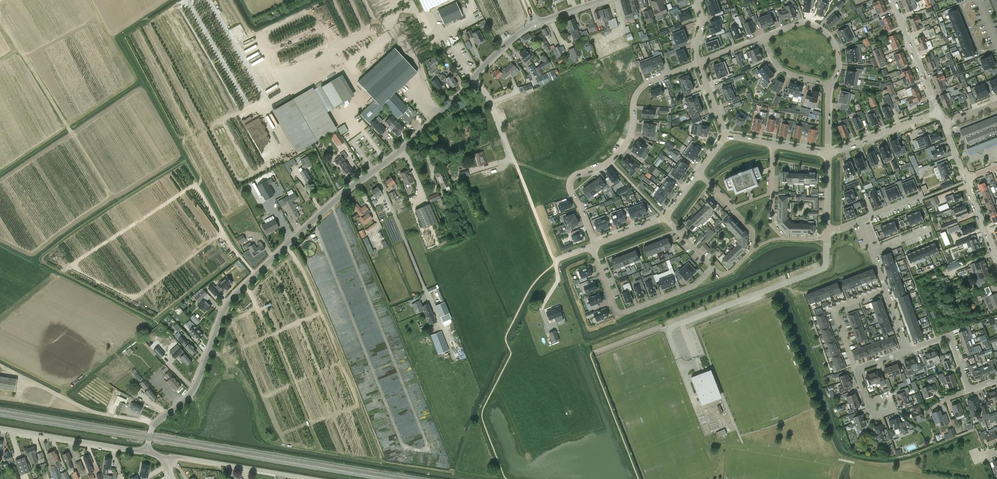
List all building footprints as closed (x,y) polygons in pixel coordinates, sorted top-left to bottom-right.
[(425,11),(448,0),(419,0),(425,11)] [(622,3),(625,15),(633,12),(629,0),(624,0),(621,1),(622,3)] [(637,0),(630,0),(634,15),(639,14),(637,9),(639,9),(637,0)] [(641,8),(648,6),(646,0),(638,0),(641,8)] [(663,6),(662,4),(664,4),(662,0),(655,0),(651,2),(654,9),(663,6)] [(803,7),(803,8),(803,11),(810,12),(810,4),(814,5),(814,0),(804,0),(803,0),(803,3),(804,4),(804,7),(803,7)] [(823,17),(829,4),(822,1),(823,0),(818,0),(817,6),(820,7),(816,14),(819,15),(819,16),(821,17),(822,16),(823,17)] [(845,3),(842,0),(837,6),(839,9),(845,3)] [(872,3),(874,6),(870,7),(871,10),(875,9),(878,7),(884,5),(882,0),(879,0),(872,3)] [(456,2),(438,10),(444,25),(462,16),(456,2)] [(719,7),(717,2),(708,5),(709,7),(709,10),(719,7)] [(910,4),(904,6),(907,12),(913,10),(915,9),(917,8),(914,2),(912,3),(910,4)] [(788,17),(789,18),(791,17),(791,18),(794,17),(794,16),(796,15),(795,11),(795,10),(794,10),(794,9),(794,8),(792,4),(785,7),(785,8),(788,17)] [(886,11),(884,5),(878,7),(875,9),(877,14),(873,16),(874,19),(879,17),(878,15),(886,11)] [(663,7),(663,6),(654,9),(654,11),(656,17),(667,12),(665,6),(663,7)] [(719,7),(709,10),(711,15),(716,13),(717,16),(724,14),(723,11),(721,12),(719,7)] [(609,8),(605,9),(610,27),(611,28),(618,26),(616,18),(612,19),(609,8)] [(785,8),(782,9),(782,11),(778,13),(781,20),(785,18),(786,18),(787,17),(788,17),(785,8)] [(951,8),(945,11),(946,13),(947,16),(949,15),(950,18),(959,14),(958,10),(957,9),(954,10),(952,11),(951,8)] [(611,28),(610,27),(605,9),(594,12),(596,19),(600,18),(600,17),(601,17),(600,15),(602,15),(607,29),(611,28)] [(643,11),(646,20),(654,17),(651,9),(643,11)] [(768,15),(765,16),(768,26),(770,25),(771,26),(774,25),(774,24),(772,17),(775,16),(773,10),(767,13),(768,15)] [(680,11),(673,13),(674,17),(679,16),(681,22),(690,19),(688,12),(681,15),(680,11)] [(840,19),(839,18),(841,16),(836,12),(834,14),(826,22),(832,27),(835,24),(836,25),(840,20),(839,19),(840,19)] [(959,14),(950,18),(952,22),(961,19),(960,15),(959,14)] [(711,22),(713,27),(714,27),(721,24),(721,25),(722,24),(721,21),(724,20),(722,15),(715,17),(716,20),(711,22)] [(912,18),(910,19),(912,25),(918,23),(921,22),(919,16),(918,16),(915,17),(915,16),(914,15),(911,16),(912,18)] [(735,39),(737,38),(738,39),(741,38),(741,37),(742,36),(741,32),(741,31),(740,30),(740,29),(739,28),(742,27),(738,16),(738,17),(735,18),(737,25),(731,28),(735,39)] [(761,28),(762,28),(768,26),(765,16),(759,18),(761,25),(760,25),(761,28)] [(885,25),(891,23),(889,16),(879,20),(882,26),(885,25)] [(578,28),(579,27),(578,24),(576,25),(574,19),(570,20),(577,39),(583,36),(581,31),(579,32),(578,28)] [(961,19),(952,22),(952,24),(954,27),(963,24),(962,20),(961,19)] [(573,40),(577,39),(570,20),(566,22),(566,23),(566,25),(568,25),(569,28),(568,29),(568,30),(570,30),(573,40)] [(744,24),(748,34),(749,33),(750,34),(754,33),(753,32),(755,31),(751,21),(744,24)] [(839,35),(840,38),(852,32),(849,26),(852,25),(850,22),(844,25),(845,28),(838,32),(838,33),(837,33),(838,36),(839,35)] [(893,29),(891,23),(885,25),(886,28),(884,29),(885,32),(893,29)] [(918,23),(912,25),(914,31),(920,29),(923,28),(921,25),(919,26),(918,23)] [(713,27),(710,28),(712,34),(717,32),(718,34),(724,32),(723,29),(722,30),(721,25),(721,24),(714,27),(713,27)] [(963,24),(954,27),(955,29),(956,32),(965,29),(964,25),(963,24)] [(547,35),(547,36),(548,38),(551,37),(550,34),(547,27),(541,30),(544,36),(547,35)] [(671,32),(674,39),(678,38),(686,35),(684,30),(681,31),(680,28),(674,30),(675,31),(671,32)] [(965,29),(956,32),(956,34),(958,37),(967,33),(966,30),(965,29)] [(471,30),(465,32),(468,39),(473,37),(477,44),(479,43),(480,44),(483,42),(483,41),(484,40),(479,31),(473,34),(471,30)] [(852,32),(840,38),(843,44),(851,40),(852,43),(858,40),(857,37),(855,38),(852,32)] [(520,39),(522,42),(523,43),(524,42),(525,44),(526,44),(529,42),(527,40),(531,37),(528,33),(520,39)] [(539,45),(543,43),(544,46),(545,48),(547,51),(551,49),(546,40),(545,41),(543,37),(544,37),(542,33),(535,37),(539,45)] [(967,33),(958,37),(958,39),(960,42),(969,38),(968,35),(967,33)] [(892,42),(898,40),(895,34),(888,37),(889,40),(891,39),(892,42)] [(917,38),(919,44),(925,42),(922,34),(919,35),(920,37),(917,38)] [(678,38),(674,39),(677,45),(673,46),(674,49),(680,47),(682,47),(681,46),(680,43),(688,41),(686,35),(678,38)] [(708,50),(708,51),(720,47),(718,41),(721,40),(719,35),(711,38),(712,41),(706,43),(707,47),(706,47),(707,50),(708,50)] [(969,38),(960,42),(960,44),(962,47),(971,43),(970,41),(969,38)] [(898,40),(892,42),(890,43),(892,49),(900,46),(898,40)] [(925,42),(919,44),(922,50),(930,47),(928,44),(926,45),(925,42)] [(971,43),(962,47),(963,49),(964,52),(973,48),(972,45),(971,43)] [(847,56),(861,54),(860,48),(862,48),(862,44),(855,45),(856,48),(846,50),(847,56)] [(579,55),(576,46),(568,50),(574,63),(577,62),(576,59),(580,58),(579,55)] [(680,47),(674,49),(672,50),(673,54),(676,53),(681,63),(688,61),(684,49),(681,50),(680,47)] [(757,47),(746,52),(748,58),(760,53),(759,50),(757,47)] [(394,48),(357,82),(372,98),(367,102),(369,105),(360,114),(368,123),(368,122),(371,119),(386,106),(397,119),(400,116),(406,123),(414,115),(416,114),(407,104),(405,106),(401,101),(394,93),(399,89),(417,72),(394,48)] [(875,49),(872,50),(876,59),(881,57),(882,57),(879,48),(875,49)] [(966,57),(964,58),(965,60),(971,58),(970,56),(970,55),(972,55),(975,53),(974,50),(973,48),(964,52),(965,54),(966,57)] [(520,51),(521,52),(519,54),(526,62),(531,57),(529,54),(525,49),(524,50),(523,49),(520,51)] [(660,56),(655,58),(659,68),(664,66),(661,58),(664,57),(661,51),(658,53),(660,56)] [(899,60),(905,58),(902,52),(894,55),(896,61),(899,60)] [(933,61),(937,59),(936,57),(934,57),(933,54),(932,52),(926,54),(927,56),(925,57),(927,63),(933,61)] [(762,56),(760,53),(748,58),(751,57),(752,60),(750,62),(751,64),(762,59),(761,56),(762,56)] [(539,65),(542,70),(550,64),(544,54),(540,56),(544,62),(539,65)] [(735,55),(738,62),(744,60),(743,56),(740,58),(739,54),(735,55)] [(862,60),(861,54),(847,56),(847,57),(846,57),(846,59),(847,59),(848,63),(857,61),(858,65),(864,64),(864,60),(862,60)] [(431,68),(436,74),(440,71),(439,70),(442,68),(440,66),(442,64),(435,55),(430,57),(426,60),(431,68)] [(985,55),(978,57),(979,60),(981,60),(983,64),(993,60),(991,55),(986,57),(985,55)] [(649,58),(650,60),(654,70),(659,68),(655,58),(654,56),(649,58)] [(881,57),(876,59),(876,60),(878,65),(879,68),(887,64),(883,56),(882,57),(881,57)] [(904,67),(903,65),(907,64),(905,58),(899,60),(896,61),(899,69),(904,67)] [(939,63),(937,59),(933,61),(927,63),(929,70),(939,66),(938,63),(939,63)] [(636,62),(638,67),(641,66),(644,74),(649,72),(645,62),(645,60),(639,62),(639,60),(636,62)] [(650,60),(645,62),(649,72),(654,70),(650,60)] [(993,60),(983,65),(985,69),(983,70),(985,73),(991,70),(990,67),(995,65),(993,60)] [(713,66),(716,72),(727,68),(725,61),(718,64),(717,63),(714,64),(714,65),(713,66)] [(495,70),(492,74),(497,79),(500,75),(502,74),(502,73),(503,74),(506,77),(508,75),(510,73),(513,77),(519,71),(516,68),(511,63),(505,69),(504,68),(500,72),(498,69),(496,71),(495,70)] [(760,73),(763,76),(770,70),(769,69),(770,69),(768,67),(766,65),(759,71),(756,68),(751,72),(754,75),(756,74),(757,75),(760,73)] [(539,66),(535,68),(539,76),(543,74),(539,66)] [(730,74),(727,68),(716,72),(716,74),(715,74),(717,77),(718,77),(718,78),(727,75),(728,78),(734,76),(732,73),(730,74)] [(845,77),(858,79),(859,73),(862,73),(863,70),(856,68),(856,72),(847,70),(845,77)] [(906,78),(912,75),(909,69),(902,72),(903,76),(905,75),(906,78)] [(536,72),(533,74),(535,78),(536,78),(539,86),(544,84),(549,82),(557,78),(553,70),(539,76),(536,72)] [(770,70),(763,76),(765,79),(762,82),(764,83),(762,85),(764,88),(769,84),(767,81),(774,75),(770,70)] [(932,76),(935,82),(945,78),(942,70),(934,73),(935,75),(932,76)] [(438,76),(439,76),(442,80),(445,84),(447,83),(449,86),(450,85),(452,87),(453,87),(454,87),(456,86),(456,85),(457,84),(452,76),(450,78),(449,76),(447,78),(446,77),(444,74),(443,75),(442,73),(440,75),(439,73),(437,75),(438,76)] [(335,107),(354,95),(355,95),(345,78),(342,74),(322,86),(335,107)] [(681,86),(682,85),(691,82),(689,75),(688,75),(686,76),(685,75),(682,76),(683,77),(680,78),(678,79),(681,86)] [(914,81),(912,75),(906,78),(901,79),(905,88),(911,86),(910,83),(914,81)] [(857,85),(858,79),(845,77),(844,80),(845,80),(844,83),(853,85),(853,88),(859,89),(860,86),(857,85)] [(436,78),(431,82),(437,90),(442,87),(436,78)] [(947,85),(945,79),(935,83),(937,89),(939,88),(941,90),(946,88),(945,86),(947,85)] [(987,81),(989,88),(992,87),(994,92),(996,90),(996,84),(995,79),(990,81),(990,80),(987,81)] [(781,87),(784,83),(778,80),(774,86),(773,85),(771,89),(778,93),(780,90),(782,88),(781,87)] [(723,92),(724,95),(735,91),(732,84),(733,84),(732,81),(725,83),(726,86),(722,88),(723,92)] [(984,84),(979,86),(984,96),(989,94),(987,89),(989,88),(987,81),(984,83),(984,84)] [(691,82),(682,85),(682,86),(683,85),(685,92),(682,93),(684,96),(690,93),(689,90),(694,89),(694,88),(693,88),(694,87),(693,84),(692,85),(692,84),(692,83),(691,82)] [(522,86),(524,91),(532,88),(530,83),(522,86)] [(789,93),(793,94),(796,85),(795,85),(795,84),(793,83),(793,84),(789,83),(787,92),(784,91),(782,98),(786,99),(786,96),(788,97),(789,93)] [(796,85),(793,94),(792,98),(799,99),(798,102),(801,103),(803,96),(800,96),(802,87),(796,85)] [(974,87),(971,88),(974,94),(977,93),(979,98),(984,96),(979,86),(975,88),(974,87)] [(337,129),(313,87),(293,98),(273,110),(297,152),(317,140),(337,129)] [(913,95),(919,93),(916,87),(909,90),(910,93),(912,92),(913,95)] [(541,112),(534,88),(526,91),(533,114),(541,112)] [(660,88),(655,88),(655,98),(660,98),(660,101),(664,101),(664,94),(660,94),(660,88)] [(735,90),(735,91),(724,95),(725,95),(724,95),(725,95),(725,96),(725,97),(725,96),(726,97),(725,98),(726,101),(727,100),(727,101),(727,102),(727,101),(732,100),(733,103),(739,100),(738,97),(735,98),(733,92),(735,91),(735,90)] [(818,96),(819,92),(819,91),(815,90),(815,91),(812,90),(811,93),(808,92),(804,106),(811,107),(812,101),(817,102),(818,98),(819,99),(819,96),(818,96)] [(840,111),(849,107),(852,93),(849,93),(842,91),(841,91),(840,95),(839,98),(839,102),(838,102),(839,102),(841,103),(840,111)] [(913,95),(907,98),(909,104),(910,107),(916,104),(915,101),(921,99),(919,93),(913,95)] [(965,93),(957,96),(959,102),(967,99),(965,93)] [(873,95),(868,97),(872,107),(877,105),(873,95)] [(690,108),(700,104),(699,103),(699,102),(699,101),(700,101),(699,98),(698,98),(697,98),(697,97),(693,99),(691,96),(685,99),(686,102),(687,102),(690,108)] [(893,117),(890,109),(894,108),(890,97),(883,100),(886,107),(882,108),(886,119),(893,117)] [(953,101),(952,98),(948,99),(948,100),(942,102),(945,108),(952,105),(951,101),(953,101)] [(700,104),(690,108),(689,108),(690,111),(692,110),(694,114),(691,115),(693,118),(699,116),(698,113),(702,111),(703,111),(702,111),(701,106),(700,106),(700,104)] [(878,123),(876,116),(879,115),(877,107),(873,109),(869,110),(871,113),(867,115),(872,126),(878,123)] [(643,110),(642,116),(646,116),(646,117),(650,117),(654,117),(654,110),(650,110),(646,109),(646,110),(643,110)] [(759,119),(754,118),(752,130),(759,131),(761,123),(765,124),(767,113),(760,111),(759,119)] [(860,128),(863,127),(860,120),(864,118),(861,111),(855,114),(856,117),(852,119),(856,130),(857,129),(858,130),(861,129),(860,128)] [(773,119),(769,119),(766,130),(767,130),(767,131),(770,132),(770,131),(773,132),(775,124),(779,125),(781,113),(774,112),(773,119)] [(746,120),(738,114),(733,120),(736,122),(738,124),(741,126),(742,124),(743,125),(745,122),(744,121),(746,120)] [(385,122),(393,130),(392,130),(397,136),(401,133),(400,132),(404,128),(392,115),(385,122)] [(977,151),(981,153),(983,149),(996,143),(996,115),(960,130),(963,138),(965,137),(969,146),(966,147),(969,154),(977,151)] [(370,123),(376,130),(382,125),(380,124),(383,121),(378,116),(370,123)] [(841,121),(842,125),(838,126),(840,130),(839,131),(840,134),(841,134),(842,137),(849,135),(846,128),(850,126),(847,119),(841,121)] [(787,120),(786,124),(782,123),(780,135),(787,136),(788,129),(792,129),(793,126),(793,122),(787,120)] [(644,125),(643,124),(642,129),(655,131),(657,132),(659,123),(653,122),(652,124),(648,123),(648,124),(644,123),(644,125)] [(805,131),(807,124),(807,123),(803,123),(802,126),(796,125),(793,136),(800,138),(802,130),(805,131)] [(344,124),(337,128),(341,134),(348,130),(344,124)] [(807,124),(805,131),(805,132),(809,133),(808,140),(815,142),(816,138),(817,138),(817,135),(816,134),(817,130),(813,129),(814,126),(807,124)] [(704,137),(705,136),(707,136),(707,137),(707,136),(708,133),(708,131),(708,130),(709,127),(699,125),(697,134),(701,135),(701,136),(704,137)] [(655,131),(642,129),(642,133),(643,133),(642,135),(646,135),(646,136),(650,136),(649,139),(655,140),(656,137),(654,137),(655,131)] [(344,142),(337,131),(332,135),(339,145),(342,143),(344,142)] [(922,137),(916,139),(916,140),(919,149),(926,146),(932,144),(931,143),(941,139),(938,132),(930,135),(928,136),(928,135),(923,137),(922,137)] [(902,153),(903,154),(907,152),(904,146),(901,147),(900,145),(899,143),(897,139),(890,142),(894,152),(895,152),(896,155),(902,153)] [(698,144),(693,140),(687,147),(698,155),(701,151),(696,146),(698,144)] [(636,143),(635,146),(644,152),(647,147),(650,149),(652,146),(647,142),(645,145),(638,141),(637,143),(636,143)] [(882,147),(879,148),(883,158),(883,159),(887,157),(887,159),(888,161),(892,160),(891,158),(890,156),(890,155),(886,145),(885,146),(885,145),(882,146),(882,147)] [(936,149),(934,145),(925,149),(928,155),(932,153),(934,158),(945,154),(942,147),(936,149)] [(633,149),(632,151),(638,155),(636,158),(642,162),(644,159),(641,157),(644,152),(635,146),(633,148),(633,149)] [(698,155),(687,147),(682,155),(687,158),(688,156),(694,161),(695,159),(695,160),(699,156),(698,155)] [(352,170),(344,160),(348,157),(344,151),(340,154),(341,156),(334,161),(338,165),(339,164),(343,170),(342,170),(342,171),(343,172),(344,173),(345,172),(346,174),(352,170)] [(486,163),(483,151),(475,154),(478,166),(486,163)] [(872,152),(867,154),(872,165),(878,163),(879,165),(883,163),(879,154),(875,156),(874,153),(873,151),(872,152)] [(300,160),(305,168),(312,164),(307,156),(300,160)] [(686,171),(687,169),(687,170),(689,167),(688,167),(689,166),(684,162),(686,160),(681,156),(679,159),(681,160),(678,164),(686,171)] [(865,171),(870,169),(867,162),(864,164),(861,157),(855,159),(859,171),(864,169),(865,171)] [(636,170),(640,167),(633,160),(631,162),(627,158),(622,163),(625,166),(627,169),(628,168),(631,171),(634,168),(636,170)] [(291,160),(284,164),(286,169),(289,167),(293,165),(291,160)] [(937,167),(941,177),(942,177),(944,177),(945,179),(950,177),(948,175),(949,174),(952,173),(949,167),(950,167),(948,163),(947,163),(946,161),(938,164),(939,167),(937,167)] [(845,170),(844,170),(845,173),(846,173),(848,177),(855,174),(850,162),(847,163),(848,164),(843,166),(845,170)] [(683,175),(686,171),(678,164),(674,169),(683,175)] [(763,179),(758,166),(752,169),(752,168),(744,171),(743,172),(742,171),(739,172),(739,173),(738,174),(738,173),(730,176),(730,177),(724,179),(729,192),(735,190),(736,193),(745,190),(749,188),(758,184),(757,181),(763,179)] [(683,175),(673,168),(668,175),(672,178),(674,176),(679,179),(683,175)] [(306,170),(300,173),(306,184),(312,181),(308,174),(309,173),(307,170),(306,170)] [(400,173),(405,185),(414,181),(411,175),(410,175),(408,170),(400,173)] [(436,173),(441,186),(442,189),(450,186),(443,170),(436,173)] [(620,179),(612,171),(609,174),(614,179),(611,181),(616,186),(618,184),(616,182),(620,179)] [(912,177),(906,179),(911,192),(914,191),(914,192),(917,191),(916,190),(917,189),(915,184),(917,183),(914,175),(911,176),(912,177)] [(667,179),(663,184),(672,190),(675,185),(670,182),(672,179),(667,176),(665,178),(667,179)] [(389,186),(391,189),(397,185),(391,177),(385,181),(388,187),(389,186)] [(596,180),(602,189),(603,191),(607,188),(608,189),(611,187),(607,182),(605,184),(600,177),(596,180)] [(901,180),(898,182),(901,189),(903,188),(906,194),(907,194),(907,195),(910,194),(909,193),(911,192),(906,179),(901,181),(901,180)] [(274,195),(274,194),(268,185),(266,181),(266,180),(263,182),(257,186),(265,200),(268,198),(274,195)] [(596,180),(592,183),(591,183),(597,192),(602,189),(596,180)] [(847,189),(851,187),(860,184),(858,181),(844,187),(845,190),(847,189)] [(895,184),(890,186),(895,198),(897,198),(900,197),(900,196),(898,191),(901,189),(898,182),(895,183),(895,184)] [(597,192),(591,183),(592,183),(591,183),(587,186),(587,187),(587,186),(593,195),(597,192)] [(979,185),(981,191),(987,189),(990,188),(989,185),(986,186),(984,183),(979,185)] [(672,190),(663,184),(660,188),(668,194),(669,194),(672,190)] [(630,189),(629,185),(616,191),(618,195),(630,189)] [(884,187),(881,188),(884,196),(887,195),(889,201),(890,200),(890,201),(893,200),(893,199),(895,198),(890,186),(884,188),(884,187)] [(377,199),(380,197),(379,195),(382,192),(378,187),(372,191),(376,197),(377,199)] [(587,187),(583,190),(589,198),(593,195),(587,187)] [(848,191),(844,193),(848,203),(856,200),(851,187),(847,189),(848,191)] [(668,194),(660,188),(657,192),(665,198),(668,194)] [(981,191),(983,197),(989,195),(987,189),(981,191)] [(880,190),(870,194),(872,198),(871,198),(872,202),(873,202),(875,206),(878,205),(878,206),(882,205),(881,204),(882,204),(879,198),(882,196),(880,190)] [(394,191),(388,193),(391,199),(393,204),(404,199),(403,197),(398,199),(394,191)] [(281,207),(285,205),(293,219),(300,216),(297,211),(297,210),(292,201),(298,198),(295,192),(286,197),(278,201),(281,207)] [(662,203),(665,198),(657,192),(654,196),(662,203)] [(431,202),(440,198),(438,193),(428,197),(431,202)] [(947,202),(954,199),(956,202),(963,199),(960,193),(953,196),(953,194),(945,197),(947,202)] [(983,197),(986,204),(992,201),(994,200),(995,200),(992,194),(989,195),(983,197)] [(787,219),(787,202),(787,197),(778,196),(778,207),(777,206),(777,209),(778,209),(778,218),(777,218),(777,221),(778,221),(778,223),(780,225),(779,225),(785,231),(787,232),(789,232),(789,234),(792,234),(792,233),(801,233),(801,234),(804,234),(804,233),(808,233),(808,235),(814,235),(814,232),(815,232),(816,228),(814,228),(814,225),(808,225),(808,224),(791,224),(787,219)] [(939,203),(936,196),(930,198),(933,206),(939,203)] [(818,197),(806,197),(804,197),(801,197),(800,197),(800,200),(815,200),(815,210),(818,210),(818,197)] [(570,202),(569,201),(563,203),(562,200),(554,203),(558,212),(565,209),(565,210),(569,208),(571,207),(571,206),(572,205),(570,202)] [(644,200),(642,201),(637,203),(638,205),(642,215),(642,214),(647,212),(645,208),(650,206),(644,200)] [(705,204),(713,211),(712,210),(716,206),(717,205),(716,203),(713,200),(712,200),(711,201),(710,200),(705,204)] [(986,204),(988,210),(994,207),(993,204),(995,203),(994,200),(992,201),(986,204)] [(632,203),(633,207),(637,216),(637,217),(642,215),(642,214),(642,215),(638,205),(637,203),(637,201),(632,203)] [(357,203),(353,207),(360,216),(362,218),(366,224),(372,218),(368,213),(370,212),(368,209),(365,205),(361,208),(357,203)] [(437,222),(430,203),(415,210),(423,228),(437,222)] [(703,208),(703,209),(711,217),(715,213),(713,211),(705,204),(707,205),(705,206),(704,206),(702,207),(703,208)] [(851,205),(845,207),(845,209),(844,209),(847,219),(848,218),(849,219),(851,218),(851,217),(855,215),(851,205)] [(946,209),(944,210),(942,210),(936,213),(937,216),(941,214),(943,214),(950,211),(952,216),(955,215),(967,210),(966,207),(965,207),(964,205),(952,210),(950,207),(946,209)] [(628,207),(625,208),(627,213),(630,212),(632,218),(633,218),(633,219),(636,217),(637,216),(633,207),(628,209),(628,207)] [(994,207),(988,210),(991,216),(996,214),(994,207)] [(627,214),(625,208),(622,209),(621,209),(616,210),(621,223),(626,221),(624,215),(627,214)] [(703,209),(699,212),(707,221),(711,217),(703,209)] [(611,213),(608,215),(610,220),(613,219),(615,225),(617,224),(621,223),(616,210),(610,212),(611,213)] [(967,210),(955,215),(958,220),(968,216),(967,214),(968,213),(967,210)] [(699,212),(695,216),(701,223),(703,224),(707,221),(699,212)] [(565,223),(577,219),(575,215),(574,214),(571,215),(570,215),(567,216),(566,213),(560,216),(561,219),(563,218),(565,223)] [(600,217),(604,229),(609,227),(607,221),(610,220),(608,215),(605,216),(605,215),(600,217)] [(695,216),(691,220),(696,225),(697,226),(701,223),(695,216)] [(748,245),(748,241),(748,238),(747,238),(747,235),(746,233),(747,232),(745,230),(744,231),(738,225),(739,224),(737,222),(736,223),(729,216),(723,222),(738,238),(738,244),(726,256),(724,253),(718,259),(721,262),(723,261),(725,263),(724,265),(727,268),(728,266),(729,268),(733,263),(732,262),(735,259),(736,260),(738,258),(737,257),(743,251),(744,252),(746,250),(745,250),(747,248),(747,245),(748,245)] [(604,229),(600,217),(591,220),(593,226),(596,225),(598,231),(600,231),(604,229)] [(261,225),(266,234),(279,227),(274,218),(261,225)] [(691,220),(690,218),(686,222),(687,224),(686,225),(686,226),(689,229),(690,230),(692,229),(696,225),(691,220)] [(577,219),(565,223),(568,229),(565,230),(566,232),(572,230),(571,228),(575,226),(578,225),(578,223),(579,223),(577,219)] [(957,224),(956,220),(941,226),(942,229),(957,224)] [(949,233),(960,229),(958,224),(948,228),(949,233)] [(963,232),(964,235),(975,230),(973,224),(961,229),(962,229),(960,230),(961,233),(963,232)] [(583,238),(581,232),(580,233),(579,229),(571,232),(575,243),(578,241),(578,240),(583,238)] [(714,231),(713,231),(711,233),(709,235),(701,243),(710,252),(712,250),(704,243),(715,232),(714,231)] [(945,231),(941,233),(945,245),(950,243),(945,231)] [(976,238),(972,239),(971,236),(966,238),(967,241),(969,241),(972,251),(980,248),(976,238)] [(368,237),(363,238),(369,253),(373,252),(368,237)] [(668,238),(663,240),(667,249),(671,247),(668,238)] [(663,240),(658,241),(662,250),(667,249),(663,240)] [(265,249),(261,243),(260,241),(257,243),(259,246),(256,247),(254,243),(252,245),(250,242),(247,244),(248,247),(254,256),(259,252),(265,249)] [(658,241),(653,243),(657,252),(662,250),(658,241)] [(653,243),(649,245),(652,254),(657,252),(653,243)] [(930,245),(934,254),(939,252),(935,243),(930,245)] [(652,254),(649,245),(644,247),(647,256),(652,254)] [(925,247),(929,255),(934,254),(930,245),(925,247)] [(921,249),(924,257),(929,255),(925,247),(921,249)] [(921,249),(916,250),(920,259),(924,257),(921,249)] [(636,250),(631,252),(634,261),(639,259),(636,250)] [(920,259),(916,250),(912,252),(915,261),(920,259)] [(631,252),(626,254),(630,263),(634,261),(631,252)] [(883,261),(892,257),(890,252),(881,256),(883,261)] [(910,263),(915,261),(912,252),(907,254),(910,263)] [(626,254),(621,256),(625,265),(630,263),(626,254)] [(621,256),(616,258),(620,267),(625,265),(621,256)] [(883,261),(885,266),(894,262),(892,257),(883,261)] [(616,258),(611,260),(615,269),(620,267),(616,258)] [(685,267),(692,275),(693,274),(694,275),(696,272),(695,272),(696,271),(692,266),(695,264),(690,259),(685,263),(687,265),(685,267)] [(988,278),(987,276),(989,275),(984,260),(975,263),(974,262),(971,264),(972,268),(974,273),(973,274),(976,284),(988,280),(988,278)] [(949,271),(960,267),(958,261),(947,266),(949,271)] [(894,262),(885,266),(887,271),(896,268),(894,262)] [(578,270),(581,276),(582,278),(579,279),(580,282),(586,280),(585,277),(592,274),(589,266),(583,269),(583,268),(578,270)] [(690,277),(692,275),(685,267),(681,271),(679,268),(675,272),(675,273),(680,278),(682,276),(686,280),(687,279),(688,280),(690,278),(690,277)] [(669,270),(663,272),(669,286),(675,284),(672,276),(675,274),(672,268),(669,269),(669,270)] [(887,271),(889,276),(898,273),(898,272),(896,268),(887,271)] [(873,269),(868,271),(871,280),(871,282),(872,282),(877,280),(873,269)] [(871,280),(868,271),(862,273),(866,282),(867,284),(871,282),(871,280)] [(663,289),(669,286),(663,272),(658,275),(657,274),(654,275),(656,282),(659,280),(663,289)] [(898,273),(889,276),(891,281),(900,278),(902,277),(900,272),(898,272),(898,273)] [(861,284),(866,282),(862,273),(857,275),(861,284)] [(653,274),(647,277),(648,281),(645,282),(647,286),(646,286),(647,290),(648,289),(650,294),(652,293),(652,294),(656,292),(655,292),(656,291),(652,281),(655,280),(653,274)] [(856,286),(861,284),(857,275),(852,277),(856,286)] [(208,288),(215,295),(219,292),(219,291),(221,288),(223,290),(226,288),(227,289),(231,286),(230,284),(232,282),(227,276),(218,284),(215,287),(212,284),(208,288)] [(852,277),(847,279),(851,288),(851,287),(856,286),(852,277)] [(893,286),(902,283),(900,278),(891,281),(893,286)] [(644,297),(644,296),(645,296),(641,286),(644,285),(641,279),(635,281),(637,285),(634,287),(635,291),(634,291),(635,294),(636,294),(638,298),(640,297),(641,298),(644,297)] [(851,288),(847,279),(842,281),(846,292),(852,290),(851,287),(851,288)] [(587,293),(598,289),(596,286),(597,285),(596,282),(595,283),(595,282),(588,285),(587,281),(579,284),(582,290),(585,289),(587,293)] [(835,293),(835,294),(836,296),(842,294),(837,282),(832,284),(835,293)] [(629,283),(623,285),(626,292),(622,293),(626,303),(627,303),(631,302),(630,301),(633,300),(629,291),(632,290),(629,283)] [(904,288),(903,288),(902,283),(893,286),(895,291),(904,288)] [(830,295),(835,294),(835,293),(832,284),(827,286),(830,295)] [(825,297),(830,295),(827,286),(822,288),(825,297)] [(906,287),(903,288),(904,288),(895,291),(897,297),(908,292),(906,287)] [(817,290),(820,299),(825,297),(822,288),(817,290)] [(207,293),(203,289),(195,297),(200,303),(198,305),(202,310),(205,308),(207,310),(211,306),(203,297),(207,293)] [(817,290),(812,292),(815,301),(820,299),(817,290)] [(815,301),(812,292),(806,294),(810,303),(815,301)] [(992,295),(991,292),(986,293),(980,295),(980,296),(978,297),(979,300),(982,299),(982,300),(985,298),(989,310),(993,309),(996,308),(996,297),(996,293),(992,295)] [(589,310),(591,310),(591,309),(597,307),(595,304),(603,301),(602,301),(603,300),(602,297),(601,297),(599,293),(588,298),(590,303),(587,305),(589,310)] [(899,297),(901,303),(910,299),(908,294),(899,297)] [(874,307),(883,304),(881,299),(872,302),(874,307)] [(901,303),(903,308),(912,304),(910,299),(901,303)] [(436,322),(435,318),(436,317),(434,314),(433,314),(428,303),(422,306),(419,300),(415,302),(420,312),(423,310),(429,324),(436,322)] [(440,317),(440,316),(442,321),(451,318),(449,313),(449,312),(445,302),(436,306),(435,306),(440,317)] [(874,307),(875,312),(884,309),(883,304),(874,307)] [(912,304),(903,308),(905,313),(914,310),(912,304)] [(554,309),(547,312),(550,320),(562,315),(559,306),(553,308),(554,309)] [(179,307),(175,310),(179,315),(183,311),(179,307)] [(603,310),(603,309),(594,313),(597,321),(603,319),(603,318),(608,316),(608,315),(609,314),(607,311),(606,311),(606,309),(603,310)] [(884,309),(875,312),(877,318),(886,314),(884,309)] [(591,310),(589,310),(585,312),(587,318),(594,315),(591,310)] [(907,318),(916,315),(914,310),(905,313),(907,318)] [(850,319),(851,321),(859,318),(859,317),(857,311),(848,314),(849,318),(849,319),(850,319)] [(816,315),(818,321),(818,322),(827,319),(826,317),(826,316),(825,312),(823,313),(818,315),(816,315)] [(877,318),(879,323),(888,320),(886,314),(877,318)] [(907,318),(909,323),(918,320),(916,315),(907,318)] [(859,318),(851,321),(851,324),(852,325),(853,328),(852,328),(862,325),(860,320),(859,318)] [(821,329),(830,326),(830,325),(829,326),(828,323),(828,322),(827,319),(818,322),(819,324),(821,329)] [(888,320),(879,323),(881,328),(890,325),(888,320)] [(918,320),(909,323),(910,328),(919,325),(918,320)] [(193,322),(188,327),(190,329),(189,329),(191,332),(190,333),(194,338),(195,336),(198,339),(203,335),(196,328),(197,327),(193,322)] [(181,329),(176,324),(173,327),(178,332),(181,329)] [(855,335),(864,332),(864,330),(862,325),(852,328),(853,329),(854,332),(854,333),(855,333),(855,335)] [(890,325),(881,328),(883,333),(892,330),(890,325)] [(912,333),(921,330),(919,325),(910,328),(912,333)] [(830,326),(821,329),(823,335),(823,336),(832,333),(831,330),(830,326)] [(958,332),(960,337),(969,334),(971,333),(972,333),(969,326),(966,327),(967,329),(958,332)] [(559,339),(556,330),(549,333),(552,342),(559,339)] [(923,335),(921,330),(912,333),(914,339),(923,335)] [(438,354),(442,353),(449,350),(441,331),(431,335),(438,354)] [(865,333),(864,332),(855,335),(856,338),(857,338),(858,342),(867,339),(865,333)] [(834,340),(833,336),(833,335),(832,333),(823,336),(824,337),(826,343),(827,343),(834,340)] [(970,339),(973,339),(972,336),(971,333),(969,334),(960,337),(962,342),(970,339)] [(176,337),(178,339),(183,345),(192,354),(196,350),(190,343),(188,341),(187,341),(182,335),(182,336),(180,334),(176,337)] [(888,338),(887,339),(890,347),(893,346),(893,347),(894,346),(893,346),(897,345),(894,336),(888,338)] [(835,339),(834,340),(827,343),(829,348),(829,349),(838,346),(835,339)] [(890,347),(887,339),(886,339),(880,341),(883,350),(884,350),(887,349),(888,348),(890,347)] [(964,348),(972,345),(970,339),(962,342),(964,348)] [(981,341),(983,345),(985,345),(986,349),(990,348),(987,341),(986,339),(983,341),(981,341)] [(875,343),(873,343),(876,352),(879,351),(879,352),(880,351),(883,350),(880,341),(875,343)] [(876,352),(873,343),(872,344),(866,346),(870,355),(873,353),(873,354),(874,353),(876,352)] [(973,347),(972,345),(964,348),(966,353),(967,352),(968,355),(981,351),(980,346),(979,345),(978,345),(973,347)] [(832,356),(840,353),(838,346),(829,349),(830,351),(832,356)] [(861,348),(860,348),(863,357),(865,356),(865,357),(866,356),(869,355),(870,355),(866,346),(861,348)] [(192,361),(180,347),(172,355),(175,358),(180,354),(181,356),(180,357),(188,365),(192,361)] [(860,348),(858,349),(852,351),(856,360),(859,358),(859,359),(860,358),(863,357),(860,348)] [(930,352),(935,365),(940,363),(939,359),(944,358),(943,354),(938,356),(936,350),(935,349),(932,350),(933,351),(930,352)] [(924,354),(928,364),(926,365),(927,369),(933,367),(933,365),(935,365),(930,352),(924,354)] [(843,360),(840,353),(832,356),(834,362),(834,363),(843,360)] [(910,359),(913,369),(915,373),(918,372),(917,371),(923,369),(921,363),(918,364),(916,361),(915,357),(910,359)] [(910,370),(913,369),(910,359),(904,361),(906,366),(905,368),(903,369),(906,375),(909,374),(909,373),(911,372),(910,370)] [(996,361),(994,359),(987,361),(988,365),(991,373),(996,371),(996,366),(996,361)] [(845,367),(843,360),(834,363),(835,365),(837,370),(845,367)] [(946,370),(951,368),(956,367),(955,366),(953,367),(952,364),(950,365),(948,360),(944,361),(946,370)] [(897,364),(891,366),(894,375),(900,372),(897,364)] [(991,373),(988,365),(983,367),(986,375),(991,373)] [(894,375),(891,366),(884,368),(887,377),(894,375)] [(972,368),(973,373),(972,373),(973,377),(975,377),(975,379),(980,377),(977,367),(972,368)] [(977,367),(980,377),(986,375),(983,367),(978,368),(977,367)] [(142,378),(134,369),(132,371),(135,375),(134,376),(139,381),(142,378)] [(169,371),(164,375),(169,379),(166,381),(169,384),(175,390),(181,384),(175,378),(176,378),(175,378),(173,375),(169,371)] [(877,371),(872,373),(875,383),(876,383),(876,385),(880,384),(880,386),(885,384),(883,376),(882,374),(879,375),(877,371)] [(701,403),(719,397),(710,373),(705,375),(703,372),(696,375),(697,378),(692,380),(701,403)] [(841,382),(850,379),(848,373),(842,375),(841,372),(833,375),(835,378),(839,377),(841,382)] [(875,383),(872,373),(866,375),(868,381),(866,382),(869,390),(873,389),(872,384),(875,383)] [(957,385),(953,374),(945,376),(949,387),(957,385)] [(15,391),(17,379),(0,376),(0,389),(15,391)] [(841,382),(842,385),(838,387),(839,389),(840,393),(848,390),(846,387),(852,385),(851,382),(852,381),(852,379),(850,379),(841,382)] [(157,396),(150,388),(151,387),(144,380),(140,383),(147,390),(145,392),(152,401),(157,396)] [(922,388),(925,397),(933,395),(932,393),(937,391),(934,384),(929,386),(922,388)] [(897,394),(898,400),(908,396),(906,391),(909,390),(908,387),(900,390),(901,393),(897,394)] [(992,402),(995,401),(992,391),(986,393),(989,399),(986,400),(988,406),(993,404),(992,402)] [(848,403),(858,400),(856,393),(849,396),(847,392),(842,395),(843,398),(846,397),(848,403)] [(118,396),(114,404),(118,405),(116,409),(116,410),(122,412),(126,404),(121,402),(123,398),(118,396)] [(908,396),(898,400),(900,405),(905,404),(906,407),(914,404),(913,401),(910,402),(908,396)] [(967,400),(971,410),(980,407),(976,397),(967,400)] [(860,406),(858,400),(848,403),(851,409),(848,410),(849,413),(854,411),(853,408),(860,406)] [(134,401),(130,409),(136,412),(137,410),(140,412),(143,406),(134,401)] [(952,406),(956,417),(963,414),(960,403),(952,406)] [(984,420),(991,418),(989,414),(989,413),(986,404),(981,406),(983,415),(982,415),(984,420)] [(911,413),(914,420),(923,417),(921,410),(920,410),(918,405),(912,407),(914,412),(911,413)] [(939,421),(941,426),(949,423),(946,416),(943,418),(940,410),(932,413),(935,422),(939,421)] [(853,420),(854,423),(865,419),(863,414),(858,415),(857,415),(856,415),(855,413),(848,416),(849,419),(850,418),(851,421),(853,420)] [(906,434),(906,432),(906,431),(903,422),(900,423),(898,418),(888,421),(890,426),(893,425),(895,429),(898,428),(900,433),(903,432),(904,435),(906,434)] [(865,419),(854,423),(855,423),(851,425),(851,426),(853,427),(856,426),(856,429),(857,429),(858,432),(861,431),(860,428),(862,427),(861,427),(867,425),(867,424),(866,420),(865,420),(865,419)] [(890,440),(888,436),(886,430),(883,431),(881,424),(877,426),(877,425),(873,426),(874,429),(875,429),(876,432),(872,433),(874,439),(878,438),(879,442),(883,441),(884,442),(890,440)] [(989,433),(994,443),(996,442),(996,441),(996,437),(996,433),(996,429),(996,426),(993,428),(988,430),(989,433)] [(994,443),(989,433),(987,434),(985,431),(980,433),(983,439),(985,438),(988,444),(990,443),(991,444),(994,443)] [(26,450),(24,451),(26,455),(28,454),(28,455),(29,455),(32,463),(36,462),(36,459),(37,459),(35,453),(36,452),(34,446),(26,449),(26,450)] [(55,450),(51,452),(58,468),(61,467),(58,460),(59,460),(55,450)] [(51,452),(47,453),(50,459),(49,460),(50,463),(51,463),(53,466),(50,467),(54,478),(57,478),(62,478),(61,475),(58,468),(51,452)] [(65,462),(66,461),(69,468),(73,467),(70,460),(72,459),(69,452),(62,454),(65,462)] [(90,455),(83,458),(87,466),(89,473),(94,471),(91,464),(93,464),(90,455)] [(30,472),(25,457),(15,460),(20,475),(30,472)] [(105,458),(103,467),(102,474),(104,474),(107,475),(108,467),(108,468),(110,468),(112,459),(105,458)] [(80,460),(75,463),(79,473),(85,471),(80,460)] [(150,465),(142,463),(140,476),(142,476),(142,477),(145,478),(145,477),(148,477),(150,465)] [(60,473),(63,478),(70,478),(66,471),(60,473)]
